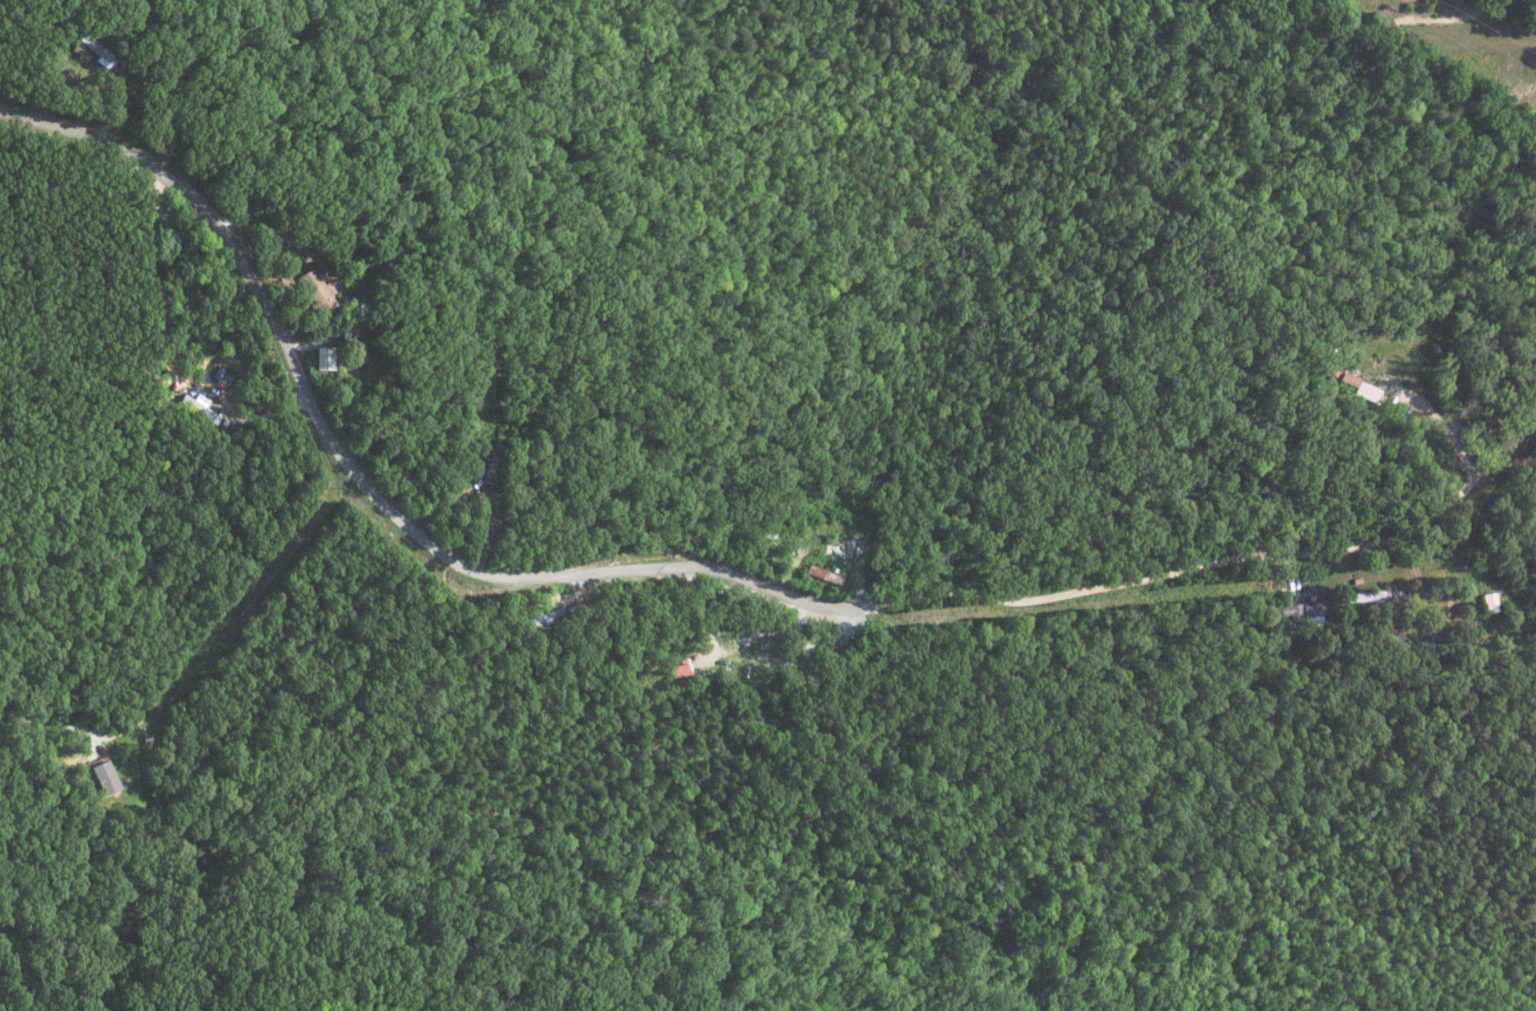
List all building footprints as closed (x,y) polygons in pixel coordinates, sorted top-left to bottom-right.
[(76,41),(97,54),(93,60),(105,69),(114,55),(82,33),(76,41)] [(295,276),(318,314),(338,302),(326,281),(321,283),(311,267),(295,276)] [(315,369),(332,369),(332,347),(315,346),(315,369)] [(1357,386),(1355,394),(1377,400),(1381,385),(1341,374),(1339,381),(1357,386)] [(182,393),(177,403),(214,424),(219,415),(203,407),(207,399),(196,392),(193,398),(182,393)] [(1383,591),(1344,592),(1345,602),(1384,600),(1383,591)] [(1495,611),(1495,592),(1482,593),(1483,612),(1495,611)] [(690,674),(686,658),(666,661),(670,678),(690,674)] [(90,764),(100,795),(116,790),(106,759),(90,764)]
